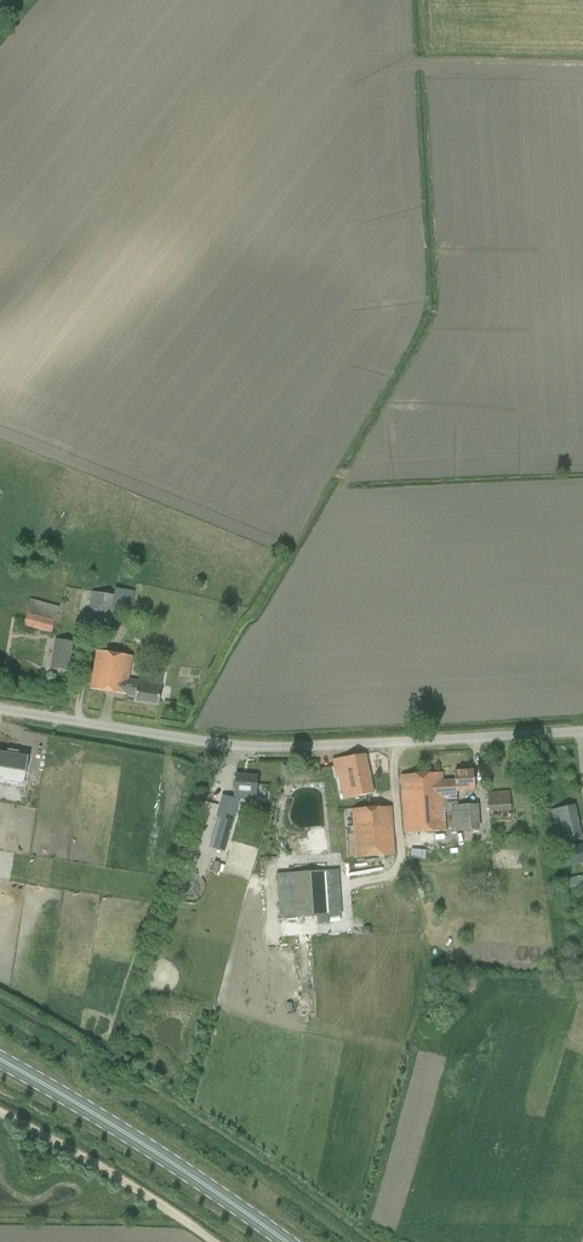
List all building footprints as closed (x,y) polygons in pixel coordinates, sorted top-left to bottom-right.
[(113,595),(90,592),(85,627),(109,631),(114,604),(131,607),(134,591),(114,587),(113,595)] [(50,633),(58,607),(30,599),(22,625),(50,633)] [(55,640),(53,657),(51,669),(71,672),(75,643),(55,640)] [(96,650),(92,677),(90,689),(135,696),(134,701),(158,704),(163,674),(150,672),(148,682),(128,679),(131,655),(96,650)] [(7,750),(6,753),(0,752),(0,780),(2,781),(2,777),(13,779),(13,782),(18,783),(23,784),(26,765),(27,765),(28,756),(18,755),(18,751),(7,750)] [(350,798),(373,794),(364,754),(333,759),(336,776),(345,774),(350,798)] [(400,775),(401,787),(404,833),(445,830),(443,808),(446,808),(446,804),(450,804),(450,805),(456,804),(455,790),(474,789),(473,771),(454,772),(454,780),(442,781),(442,773),(400,775)] [(256,792),(257,777),(235,775),(234,791),(256,792)] [(487,793),(488,806),(488,812),(510,810),(509,792),(487,793)] [(222,795),(219,807),(216,817),(231,821),(237,801),(238,801),(238,800),(222,795)] [(477,804),(452,806),(454,830),(478,828),(477,804)] [(550,810),(553,822),(557,843),(581,838),(573,805),(550,810)] [(339,810),(340,822),(344,893),(371,891),(369,856),(393,855),(390,807),(339,810)] [(558,846),(562,863),(582,858),(582,840),(558,846)] [(295,918),(328,916),(325,871),(291,873),(295,918)]
